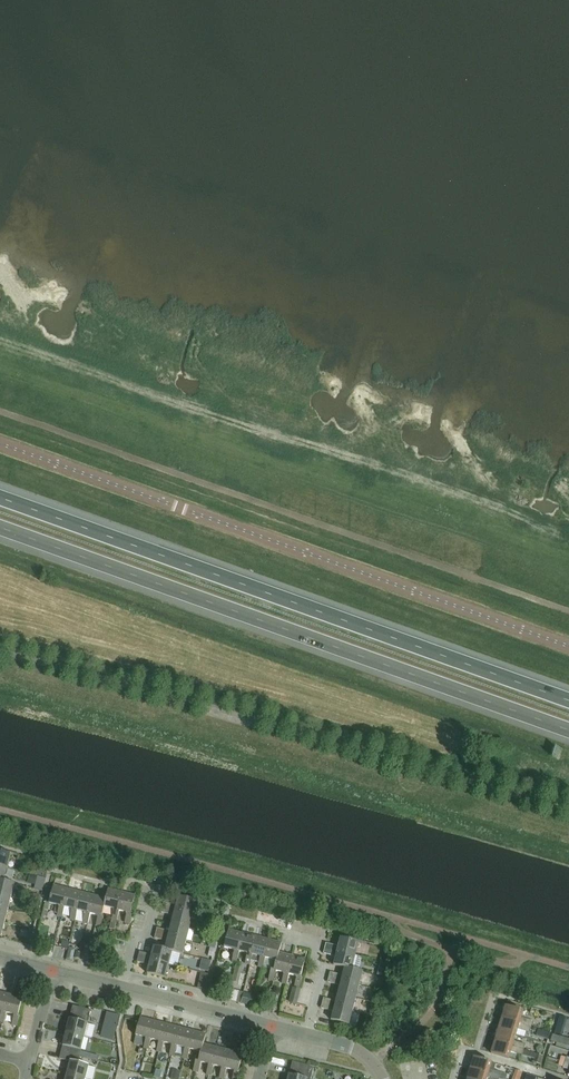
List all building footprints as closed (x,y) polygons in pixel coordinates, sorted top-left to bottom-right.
[(8,868),(11,855),(0,852),(0,866),(8,868)] [(38,876),(36,883),(44,885),(46,879),(38,876)] [(12,897),(15,883),(5,881),(0,880),(0,894),(12,897)] [(62,907),(67,888),(54,885),(49,904),(60,906),(57,916),(63,917),(65,908),(62,907)] [(75,910),(80,892),(67,888),(62,907),(65,908),(73,910),(70,919),(76,920),(78,911),(75,910)] [(117,911),(122,892),(108,888),(106,898),(104,907),(104,908),(114,910),(110,928),(115,930),(119,911),(117,911)] [(93,895),(89,894),(80,892),(75,910),(78,911),(85,913),(83,922),(89,924),(91,914),(89,914),(93,895)] [(117,911),(119,911),(127,913),(125,923),(130,924),(132,914),(131,913),(135,895),(122,892),(117,911)] [(32,893),(30,901),(39,903),(41,895),(32,893)] [(8,910),(12,897),(0,894),(0,908),(8,910)] [(106,898),(93,895),(89,914),(91,914),(99,916),(96,926),(95,925),(91,942),(95,943),(98,933),(99,933),(101,927),(104,917),(102,916),(104,908),(104,907),(106,898)] [(164,902),(162,907),(194,915),(197,902),(178,897),(176,905),(164,902)] [(162,907),(161,912),(173,915),(171,923),(190,928),(194,915),(162,907)] [(5,923),(8,910),(0,908),(0,921),(5,923)] [(157,929),(156,933),(187,941),(190,928),(171,923),(169,932),(157,929)] [(237,951),(242,933),(228,930),(224,948),(234,950),(232,960),(237,961),(240,952),(240,951),(237,951)] [(156,933),(154,938),(166,941),(164,949),(172,951),(172,952),(183,955),(187,941),(156,933)] [(253,944),(255,936),(242,933),(237,951),(240,951),(240,952),(247,954),(245,963),(250,965),(251,960),(252,955),(250,954),(253,944)] [(211,934),(209,941),(217,942),(218,935),(211,934)] [(263,957),(267,940),(255,936),(253,944),(250,954),(252,955),(251,960),(259,962),(258,967),(263,968),(265,958),(263,957)] [(324,949),(355,956),(359,943),(340,938),(338,947),(326,944),(324,949)] [(279,953),(281,943),(267,940),(263,957),(265,958),(273,960),(268,980),(273,982),(276,972),(276,971),(274,970),(278,953),(279,953)] [(172,951),(164,949),(154,946),(152,955),(140,952),(139,956),(169,964),(172,952),(172,951)] [(352,969),(355,956),(324,949),(323,954),(335,957),(333,965),(344,968),(352,970),(352,969)] [(291,956),(279,953),(278,953),(274,970),(276,971),(276,972),(283,974),(281,984),(286,985),(288,975),(286,974),(291,956)] [(165,978),(169,964),(139,956),(137,962),(149,965),(147,973),(165,978)] [(300,977),(305,960),(291,956),(286,974),(288,975),(297,977),(294,987),(299,988),(302,978),(300,977)] [(330,973),(329,978),(359,986),(363,972),(352,969),(352,970),(344,968),(342,976),(330,973)] [(200,974),(199,981),(206,982),(207,975),(200,974)] [(329,978),(328,983),(339,986),(337,994),(356,999),(359,986),(329,978)] [(297,1004),(301,989),(293,987),(289,1002),(297,1004)] [(215,988),(213,995),(219,997),(221,990),(215,988)] [(1,1012),(0,1016),(0,1023),(4,1024),(6,1013),(5,1013),(9,995),(0,992),(0,1012),(1,1012)] [(273,1013),(278,994),(270,992),(265,1011),(273,1013)] [(254,1007),(256,996),(244,993),(241,1004),(254,1007)] [(324,999),(322,1004),(352,1012),(356,999),(337,994),(335,1002),(324,999)] [(5,1013),(6,1013),(14,1015),(11,1030),(16,1031),(19,1016),(18,1016),(22,998),(9,995),(5,1013)] [(322,1004),(321,1009),(332,1012),(330,1020),(349,1025),(352,1012),(322,1004)] [(66,1032),(83,1036),(84,1035),(88,1036),(91,1024),(87,1023),(90,1010),(73,1006),(69,1019),(67,1018),(65,1023),(68,1024),(66,1032)] [(520,1018),(522,1011),(505,1006),(501,1018),(530,1026),(531,1021),(520,1018)] [(106,1014),(103,1027),(116,1030),(119,1017),(106,1014)] [(141,1015),(135,1035),(146,1038),(143,1048),(148,1049),(151,1039),(148,1039),(153,1019),(141,1015)] [(528,1032),(530,1026),(501,1018),(497,1029),(515,1035),(517,1029),(528,1032)] [(153,1019),(148,1039),(151,1039),(159,1041),(156,1051),(161,1052),(164,1043),(161,1042),(166,1022),(153,1019)] [(166,1022),(161,1042),(164,1043),(171,1045),(169,1054),(175,1056),(177,1046),(174,1045),(179,1025),(166,1022)] [(179,1025),(174,1045),(177,1046),(185,1048),(182,1058),(187,1059),(190,1049),(187,1048),(192,1029),(179,1025)] [(556,1026),(554,1033),(562,1035),(564,1029),(556,1026)] [(192,1029),(187,1048),(190,1049),(200,1052),(197,1061),(195,1061),(192,1071),(198,1072),(200,1063),(198,1062),(203,1042),(206,1032),(192,1029)] [(513,1041),(515,1035),(497,1029),(494,1040),(523,1050),(524,1044),(513,1041)] [(540,1031),(538,1037),(547,1040),(549,1033),(540,1031)] [(80,1050),(83,1036),(66,1032),(64,1040),(61,1039),(60,1045),(63,1045),(61,1051),(78,1056),(80,1050)] [(552,1035),(550,1041),(557,1043),(559,1036),(552,1035)] [(521,1055),(523,1050),(494,1040),(490,1052),(508,1058),(510,1052),(521,1055)] [(203,1042),(198,1062),(200,1063),(208,1065),(206,1074),(211,1075),(213,1066),(211,1065),(216,1046),(203,1042)] [(541,1054),(544,1050),(543,1047),(539,1045),(536,1049),(537,1053),(541,1054)] [(216,1046),(211,1065),(213,1066),(221,1068),(219,1077),(224,1078),(226,1069),(224,1069),(229,1049),(216,1046)] [(224,1069),(226,1069),(234,1071),(232,1078),(237,1078),(239,1072),(238,1071),(243,1053),(229,1049),(224,1069)] [(77,1062),(78,1056),(61,1051),(59,1058),(70,1061),(68,1069),(65,1068),(64,1073),(84,1078),(88,1065),(77,1062)] [(156,1073),(168,1075),(172,1057),(160,1054),(156,1073)] [(489,1068),(491,1062),(473,1056),(470,1069),(499,1077),(501,1072),(489,1068)] [(308,1064),(291,1060),(288,1073),(285,1073),(284,1078),(287,1078),(311,1078),(312,1072),(307,1071),(308,1064)] [(499,1077),(470,1069),(466,1078),(498,1078),(499,1077)]
